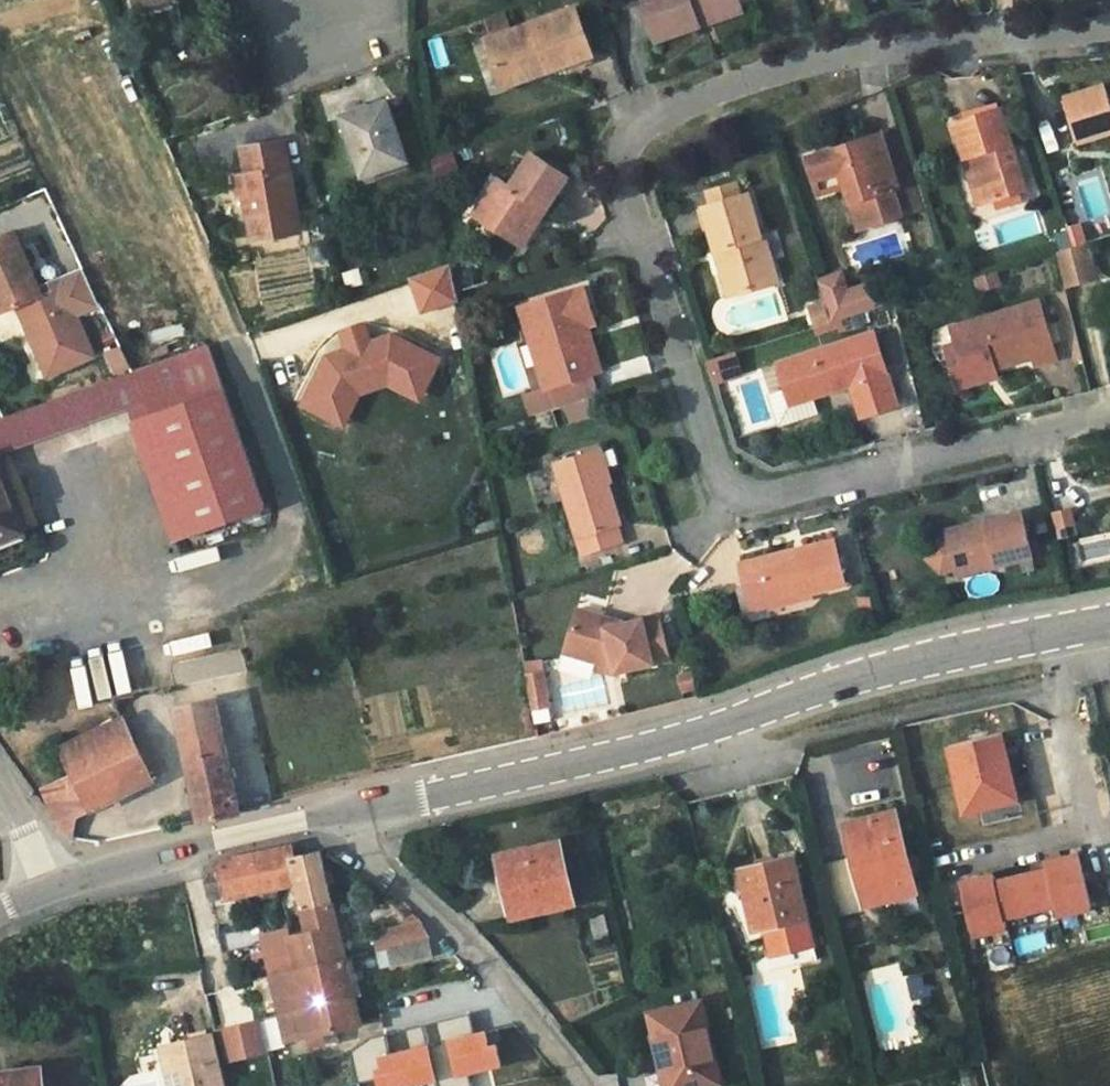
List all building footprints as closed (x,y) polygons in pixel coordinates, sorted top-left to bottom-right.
[(133,10),(179,0),(131,0),(133,10)] [(719,21),(742,12),(738,0),(643,0),(658,42),(700,27),(696,17),(716,11),(719,21)] [(547,63),(550,71),(592,56),(576,10),(487,41),(501,79),(547,63)] [(700,27),(719,21),(716,11),(696,17),(700,27)] [(547,63),(501,79),(504,87),(550,71),(547,63)] [(1109,101),(1104,87),(1068,98),(1082,139),(1109,131),(1109,101)] [(372,174),(373,180),(406,170),(403,162),(407,161),(387,102),(341,117),(361,177),(372,174)] [(988,202),(994,200),(1021,191),(1027,189),(1001,109),(955,124),(966,158),(974,155),(988,202)] [(808,158),(815,179),(841,171),(846,187),(861,228),(928,207),(903,127),(808,158)] [(301,231),(283,141),(241,149),(246,174),(231,176),(235,198),(243,197),(251,240),(301,231)] [(430,159),(434,172),(457,166),(453,153),(430,159)] [(499,180),(485,201),(495,208),(486,223),(504,236),(507,229),(525,242),(537,225),(530,220),(534,214),(541,218),(568,179),(531,155),(508,187),(499,180)] [(981,205),(988,202),(974,155),(966,158),(981,205)] [(820,194),(846,187),(841,171),(815,179),(820,194)] [(363,183),(373,180),(372,174),(361,177),(363,183)] [(700,196),(703,209),(739,198),(736,185),(700,196)] [(1024,201),(1021,191),(994,200),(997,209),(1024,201)] [(703,209),(716,252),(724,250),(737,295),(777,283),(765,238),(761,238),(748,195),(739,198),(703,209)] [(495,208),(485,201),(475,216),(486,223),(495,208)] [(537,225),(541,218),(534,214),(530,220),(537,225)] [(521,248),(525,242),(507,229),(504,236),(521,248)] [(16,305),(40,294),(13,233),(0,238),(0,312),(16,305)] [(314,262),(330,259),(327,242),(311,245),(314,262)] [(1086,243),(1057,252),(1066,286),(1095,279),(1086,243)] [(729,298),(737,295),(724,250),(716,252),(729,298)] [(445,269),(410,279),(420,312),(455,301),(445,269)] [(978,292),(999,285),(995,272),(974,278),(978,292)] [(842,275),(818,282),(825,303),(831,324),(870,312),(862,288),(848,293),(842,275)] [(40,294),(16,305),(48,375),(92,355),(74,314),(99,303),(87,276),(41,297),(40,294)] [(874,285),(862,288),(870,312),(881,308),(874,285)] [(521,307),(528,326),(535,324),(546,360),(539,362),(547,389),(553,387),(559,408),(561,408),(571,405),(600,395),(594,375),(575,312),(590,308),(585,288),(521,307)] [(950,327),(955,345),(961,363),(951,366),(958,390),(989,380),(984,368),(995,365),(996,370),(1033,359),(1036,365),(1057,359),(1039,300),(950,327)] [(825,303),(809,308),(815,329),(831,324),(825,303)] [(595,325),(590,308),(575,312),(594,375),(602,372),(588,327),(595,325)] [(535,324),(528,326),(539,362),(546,360),(535,324)] [(364,326),(341,333),(347,351),(326,357),(301,405),(340,425),(357,393),(386,385),(417,400),(437,360),(391,337),(370,344),(364,326)] [(899,406),(875,332),(779,362),(787,390),(792,404),(814,398),(852,386),(862,417),(899,406)] [(209,344),(137,370),(147,400),(151,412),(194,535),(266,508),(209,344)] [(946,347),(951,366),(961,363),(955,345),(946,347)] [(129,366),(120,347),(106,354),(115,373),(129,366)] [(710,362),(718,384),(744,376),(736,354),(710,362)] [(999,377),(996,370),(995,365),(984,368),(989,380),(999,377)] [(9,448),(147,400),(137,370),(132,372),(0,418),(0,451),(9,448)] [(792,404),(787,390),(771,395),(781,425),(819,414),(814,398),(792,404)] [(577,423),(571,405),(561,408),(566,426),(577,423)] [(604,484),(607,483),(611,482),(602,451),(594,453),(604,484)] [(620,525),(607,483),(604,484),(594,453),(554,463),(583,554),(622,543),(616,526),(620,525)] [(0,473),(0,541),(23,531),(0,473)] [(1054,513),(1056,537),(1073,535),(1071,511),(1054,513)] [(1022,512),(985,521),(987,529),(949,538),(956,569),(958,575),(1033,558),(1022,512)] [(987,529),(985,521),(947,530),(949,538),(987,529)] [(956,569),(949,538),(933,542),(926,560),(941,573),(956,569)] [(835,540),(804,548),(805,554),(798,555),(796,550),(742,563),(746,584),(763,579),(769,605),(846,586),(835,540)] [(746,584),(751,609),(769,605),(763,579),(746,584)] [(659,614),(622,623),(607,627),(605,617),(579,610),(564,653),(601,664),(614,662),(616,673),(670,660),(659,614)] [(607,627),(622,623),(605,617),(607,627)] [(88,663),(74,663),(74,703),(126,703),(126,650),(88,650),(88,663)] [(614,662),(601,664),(616,673),(614,662)] [(543,672),(526,675),(533,710),(549,707),(543,672)] [(177,710),(197,706),(193,686),(172,689),(177,710)] [(197,706),(177,710),(187,757),(227,748),(217,703),(197,706)] [(73,775),(136,745),(124,718),(60,748),(73,775)] [(1017,801),(1001,734),(949,746),(964,813),(1017,801)] [(136,745),(73,775),(41,790),(58,824),(153,780),(136,745)] [(227,748),(187,757),(202,821),(241,811),(227,748)] [(915,891),(895,812),(851,822),(859,855),(855,856),(867,904),(915,891)] [(572,903),(558,841),(500,855),(514,917),(572,903)] [(296,883),(291,857),(289,848),(218,865),(226,899),(296,883)] [(267,957),(281,1015),(354,997),(319,850),(291,857),(296,883),(298,892),(285,895),(287,908),(301,905),(307,930),(288,935),(284,920),(260,925),(265,947),(267,957)] [(979,879),(961,883),(973,936),(1007,928),(1004,916),(1055,904),(1058,916),(1090,909),(1078,855),(1061,859),(1046,863),(1047,871),(1022,877),(996,883),(994,875),(979,879)] [(755,907),(761,930),(769,927),(776,955),(814,945),(793,858),(741,869),(749,908),(755,907)] [(210,902),(226,899),(218,865),(212,866),(205,881),(210,902)] [(265,909),(272,912),(274,904),(267,902),(265,909)] [(595,938),(609,936),(604,914),(590,916),(595,938)] [(431,939),(421,923),(373,933),(377,951),(386,949),(390,967),(433,958),(428,940),(431,939)] [(252,960),(267,957),(265,947),(250,951),(252,960)] [(928,998),(922,974),(906,978),(912,1001),(928,998)] [(360,1025),(354,997),(281,1015),(288,1040),(309,1036),(311,1048),(337,1042),(335,1031),(360,1025)] [(670,1055),(677,1085),(703,1085),(719,1082),(702,1001),(651,1012),(656,1034),(665,1032),(670,1055)] [(425,1081),(426,1085),(473,1085),(469,1071),(501,1063),(497,1045),(489,1046),(485,1032),(476,1034),(470,1013),(404,1029),(409,1051),(391,1055),(386,1033),(370,1037),(351,1051),(358,1083),(380,1078),(382,1085),(405,1085),(425,1081)] [(260,1020),(267,1052),(284,1047),(276,1016),(260,1020)] [(254,1023),(222,1031),(230,1062),(261,1054),(254,1023)] [(409,1051),(404,1029),(386,1033),(391,1055),(409,1051)] [(661,1057),(670,1055),(665,1032),(656,1034),(661,1057)] [(170,1047),(180,1085),(221,1085),(210,1037),(170,1047)] [(170,1047),(162,1049),(171,1085),(180,1085),(170,1047)] [(670,1055),(661,1057),(668,1085),(677,1085),(670,1055)] [(0,1072),(0,1085),(44,1085),(40,1066),(0,1072)]
